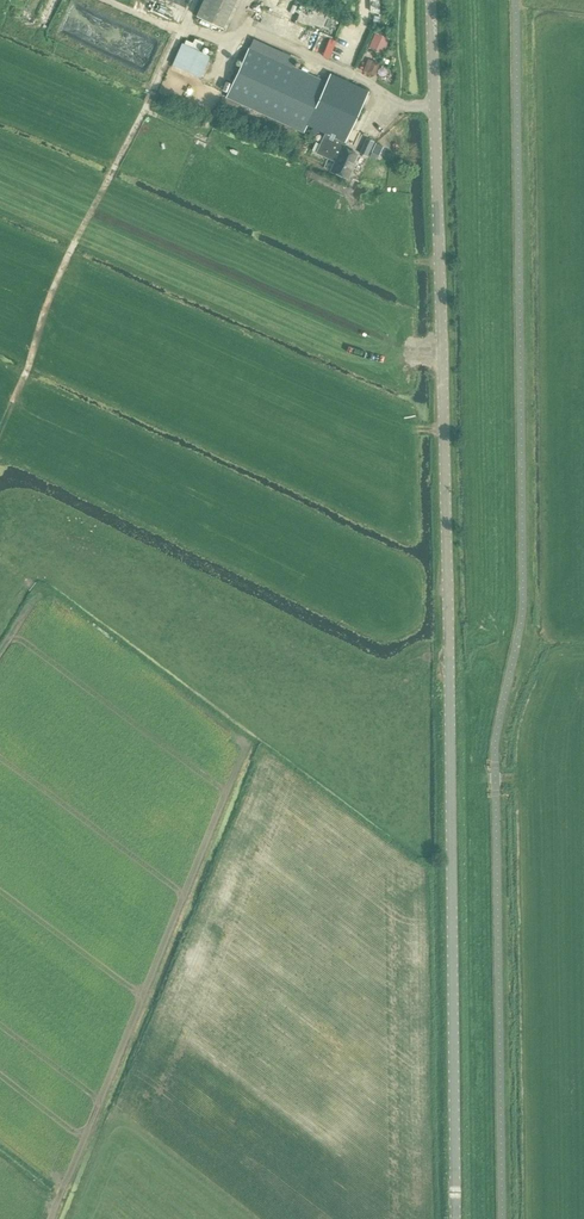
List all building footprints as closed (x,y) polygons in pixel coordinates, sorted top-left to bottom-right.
[(235,0),(202,0),(194,16),(222,28),(235,0)] [(371,12),(380,12),(379,0),(370,0),(371,12)] [(374,27),(361,38),(370,49),(383,38),(374,27)] [(198,78),(208,56),(179,42),(169,65),(198,78)] [(328,43),(322,56),(328,58),(333,45),(328,43)] [(249,48),(226,98),(302,133),(307,124),(324,132),(315,152),(334,161),(329,172),(347,180),(351,170),(350,169),(356,156),(341,148),(343,144),(344,143),(366,93),(329,75),(325,83),(290,67),(249,48)] [(363,71),(374,76),(379,64),(367,59),(363,71)] [(370,147),(373,141),(366,138),(363,144),(370,147)]
